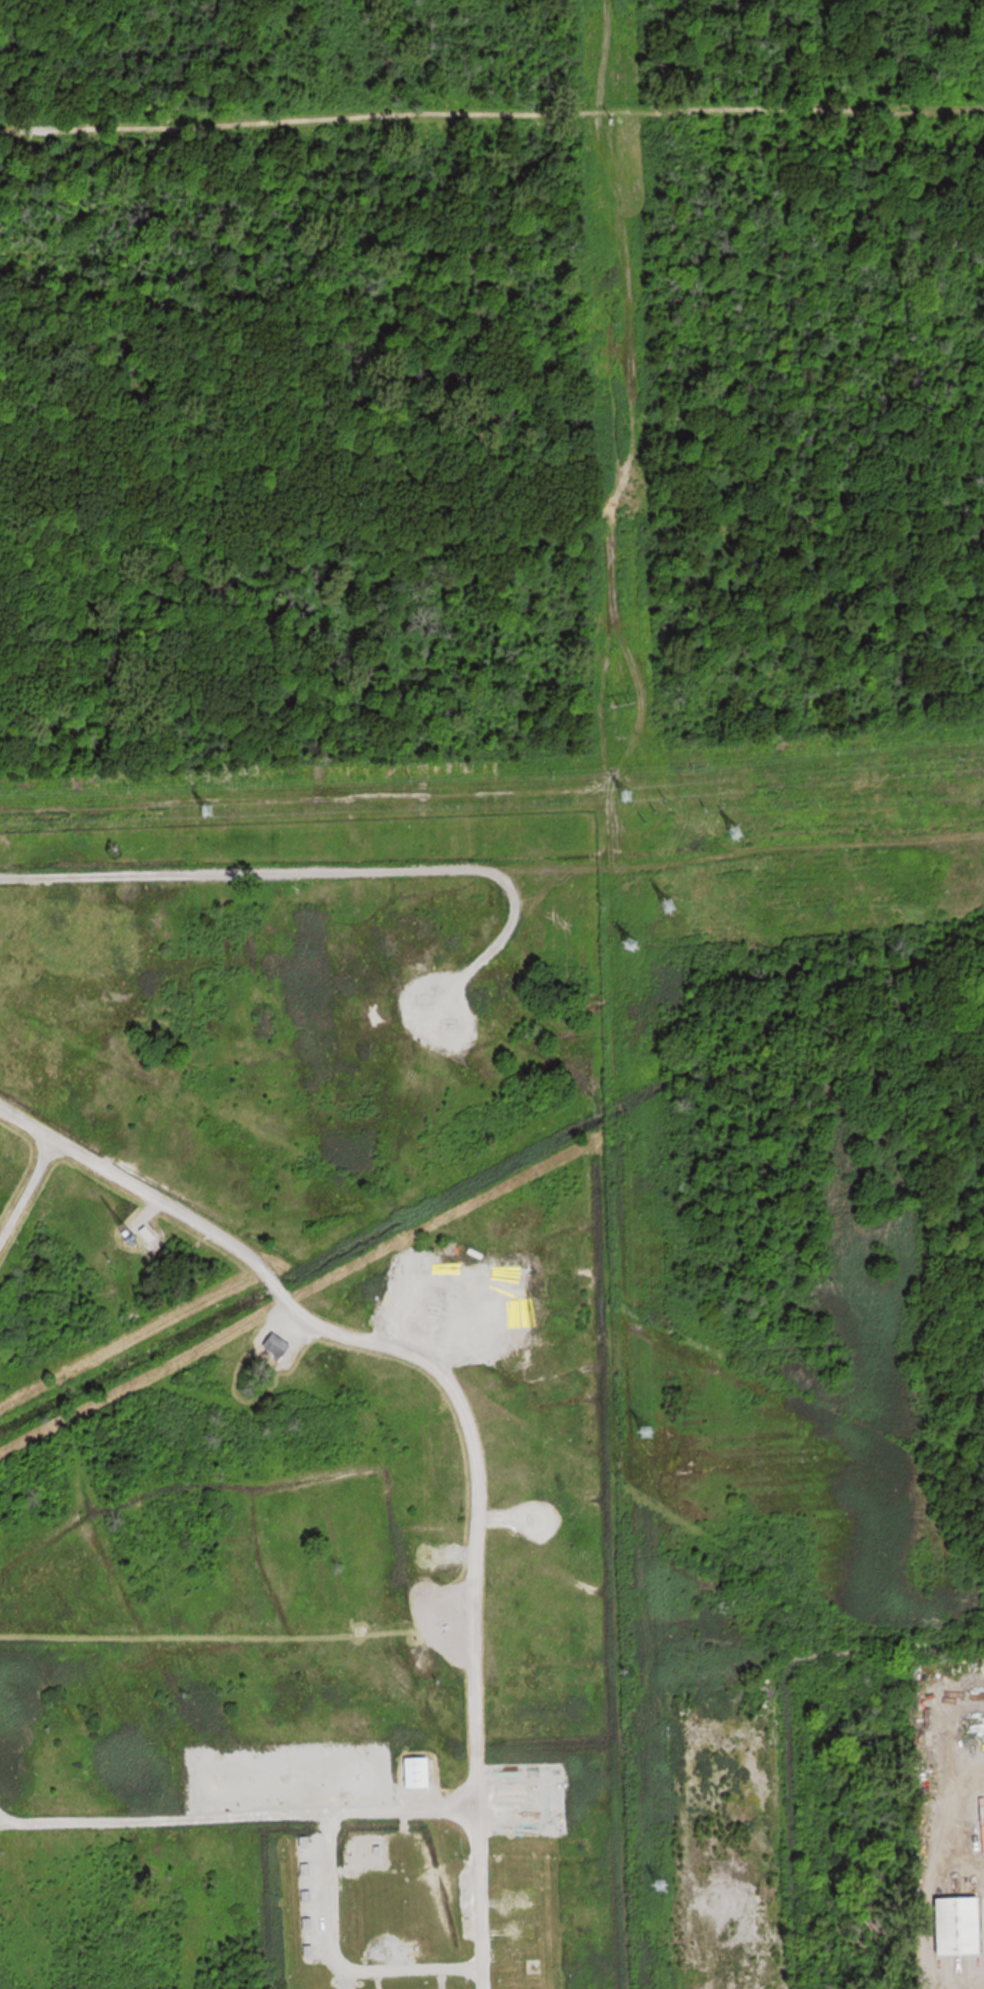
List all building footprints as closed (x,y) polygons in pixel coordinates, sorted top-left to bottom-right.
[(285,1359),(295,1345),(274,1331),(265,1345),(285,1359)] [(434,1788),(434,1758),(410,1758),(410,1788),(434,1788)] [(941,1897),(943,1955),(983,1954),(983,1897),(941,1897)]
